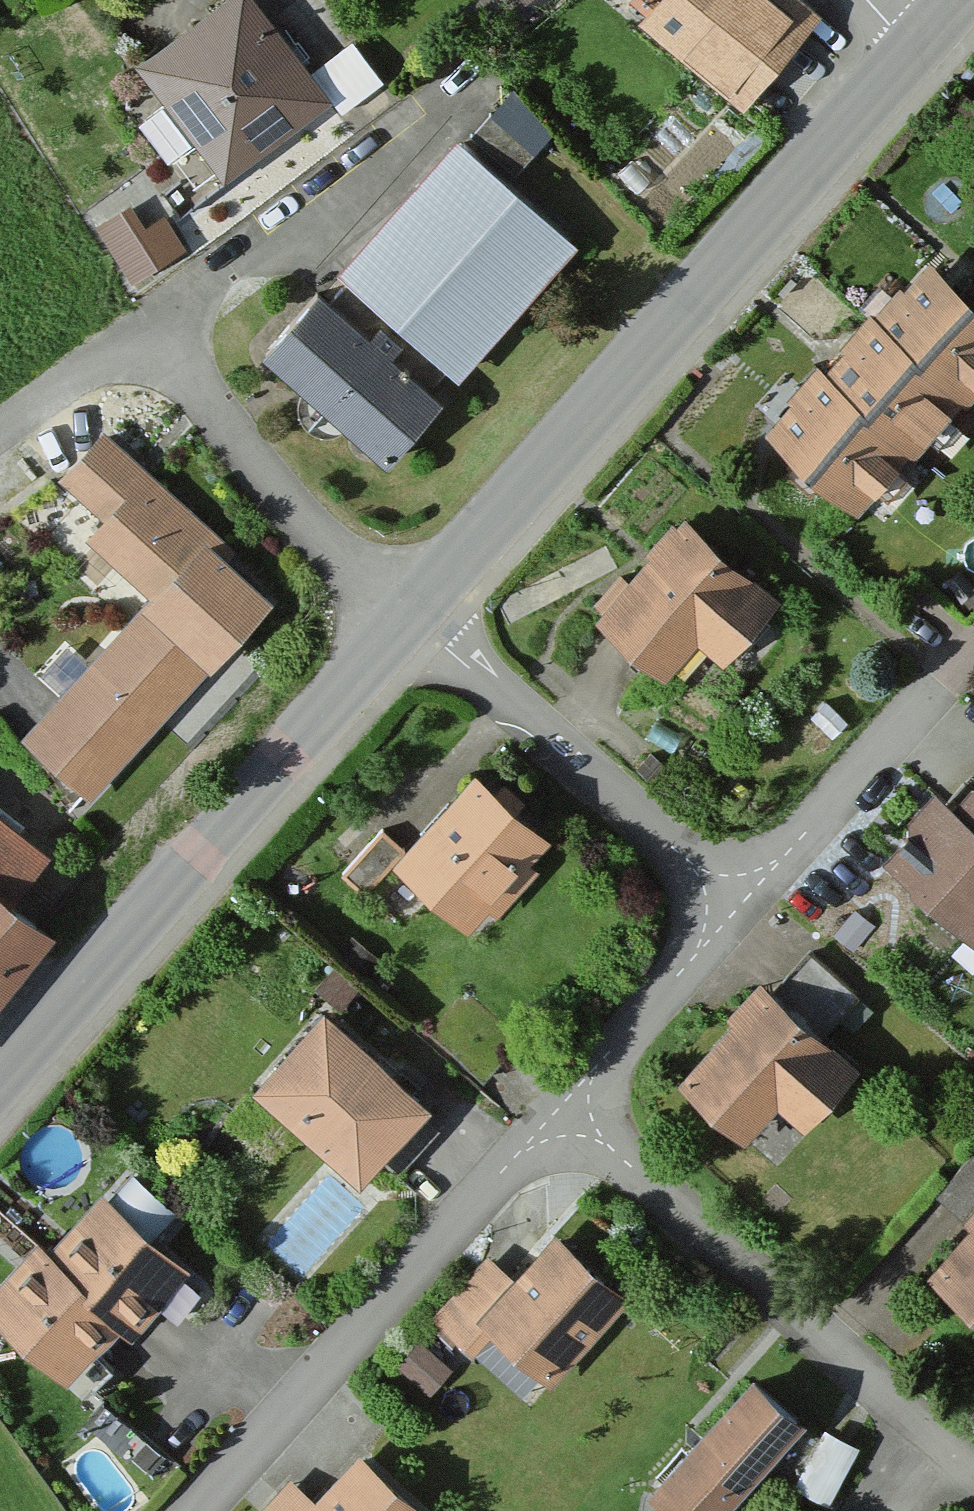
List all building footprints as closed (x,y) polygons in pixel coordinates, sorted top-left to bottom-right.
[(247,0),(228,0),(130,70),(160,111),(138,126),(166,165),(194,145),(223,186),(332,108),(341,121),(383,90),(350,45),(303,78),(247,0)] [(524,0),(495,0),(511,15),(524,0)] [(796,0),(665,0),(640,33),(740,110),(814,14),(796,0)] [(528,160),(490,124),(473,142),(511,178),(528,160)] [(575,253),(455,147),(336,281),(344,288),(330,304),(320,295),(261,361),(386,472),(443,407),(432,397),(449,378),(457,386),(575,253)] [(140,273),(186,245),(151,189),(105,217),(140,273)] [(933,266),(907,298),(899,291),(823,380),(815,372),(760,437),(858,520),(909,460),(914,464),(962,408),(969,413),(973,407),(973,301),(933,266)] [(226,562),(235,552),(101,434),(54,487),(98,525),(81,544),(148,603),(140,612),(210,673),(272,603),(226,562)] [(782,608),(681,523),(595,623),(669,685),(700,649),(727,672),(782,608)] [(88,808),(205,680),(134,616),(18,744),(88,808)] [(548,849),(473,782),(393,873),(467,939),(548,849)] [(954,811),(936,795),(905,830),(911,835),(882,867),(973,950),(973,790),(954,811)] [(57,938),(16,906),(50,862),(0,823),(0,1012),(57,938)] [(400,856),(380,839),(340,887),(360,903),(400,856)] [(372,965),(349,949),(338,964),(361,980),(372,965)] [(848,1000),(805,962),(775,996),(818,1034),(848,1000)] [(355,999),(332,980),(317,998),(340,1017),(355,999)] [(806,1140),(860,1078),(756,988),(724,1025),(730,1029),(676,1091),(748,1152),(779,1117),(806,1140)] [(434,1111),(324,1016),(253,1098),(363,1193),(434,1111)] [(935,1206),(970,1235),(926,1286),(973,1326),(973,1160),(935,1206)] [(100,1200),(49,1258),(36,1246),(0,1287),(0,1332),(68,1391),(122,1329),(133,1339),(190,1273),(154,1242),(175,1218),(132,1180),(109,1207),(100,1200)] [(632,1303),(556,1234),(511,1284),(486,1261),(429,1323),(472,1362),(491,1341),(549,1394),(632,1303)] [(752,1384),(650,1501),(662,1510),(734,1510),(805,1430),(752,1384)] [(359,1460),(314,1510),(287,1486),(264,1510),(417,1510),(359,1460)]
